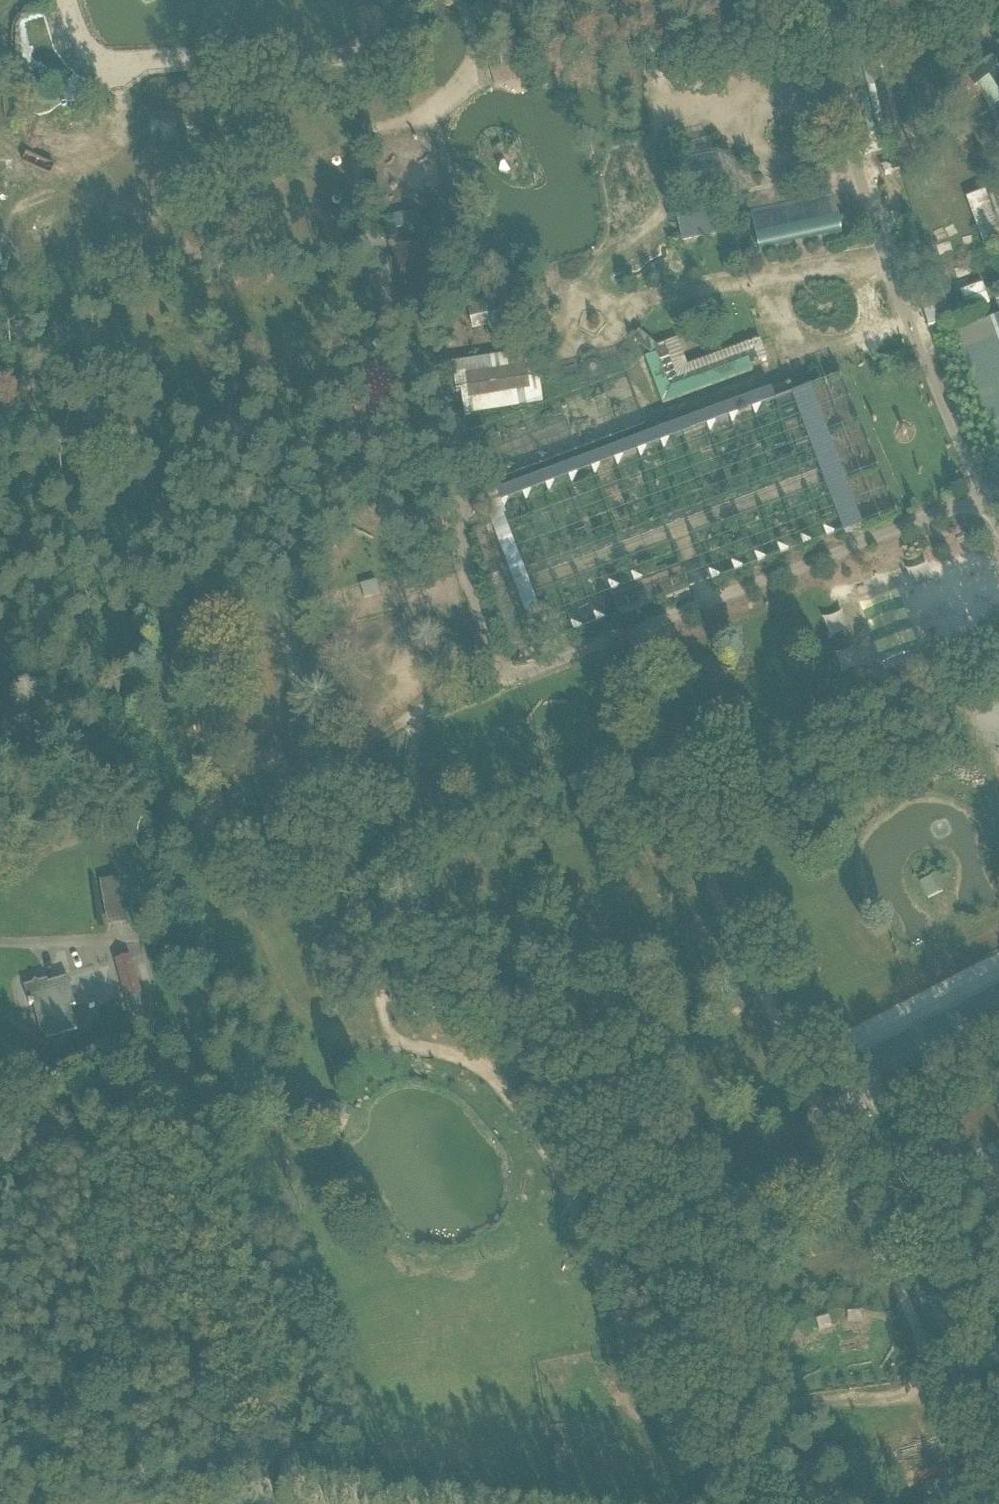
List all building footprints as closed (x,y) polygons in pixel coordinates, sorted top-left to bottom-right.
[(996,118),(992,112),(998,107),(998,88),(983,66),(966,78),(959,68),(946,78),(953,88),(946,93),(969,125),(978,146),(998,136),(998,117),(996,118)] [(892,170),(900,167),(898,163),(890,165),(887,163),(881,165),(885,177),(891,175),(892,170)] [(723,172),(720,170),(716,169),(690,174),(688,177),(687,179),(686,181),(689,194),(694,193),(695,198),(703,197),(702,193),(720,189),(721,194),(723,193),(725,190),(726,187),(723,172)] [(998,237),(998,226),(986,190),(966,197),(982,243),(998,237)] [(682,241),(717,234),(712,210),(677,218),(682,241)] [(908,213),(900,215),(896,213),(891,214),(893,226),(899,224),(900,220),(909,218),(908,213)] [(416,230),(423,224),(420,220),(412,227),(407,226),(403,230),(403,235),(406,239),(412,239),(415,235),(416,230)] [(759,252),(832,235),(828,220),(756,237),(759,252)] [(917,260),(922,250),(915,246),(910,256),(917,260)] [(937,313),(949,309),(942,286),(918,293),(928,328),(940,324),(937,313)] [(473,330),(501,324),(496,296),(467,301),(473,330)] [(958,330),(998,439),(998,314),(958,330)] [(678,339),(669,342),(665,343),(677,379),(755,351),(759,363),(768,360),(760,339),(688,366),(678,339)] [(465,415),(544,404),(535,350),(453,362),(457,391),(461,390),(462,396),(465,415)] [(748,359),(673,386),(660,353),(646,358),(663,404),(753,371),(748,359)] [(501,504),(776,402),(772,390),(481,498),(531,635),(546,629),(506,519),(508,518),(505,510),(503,511),(501,504)] [(848,532),(869,525),(842,448),(821,455),(848,532)] [(881,645),(899,641),(894,613),(876,617),(881,645)] [(583,774),(568,780),(573,792),(588,786),(583,774)] [(927,900),(942,892),(933,876),(918,883),(927,900)] [(108,927),(128,923),(120,878),(100,881),(108,927)] [(131,1015),(147,1010),(132,955),(115,960),(131,1015)] [(71,1007),(76,1005),(68,977),(48,982),(47,979),(24,986),(30,1005),(33,1004),(41,1032),(44,1031),(46,1038),(77,1030),(71,1007)] [(869,1055),(887,1090),(998,1033),(998,988),(869,1055)] [(929,1135),(940,1157),(998,1129),(998,1126),(989,1106),(929,1135)]
